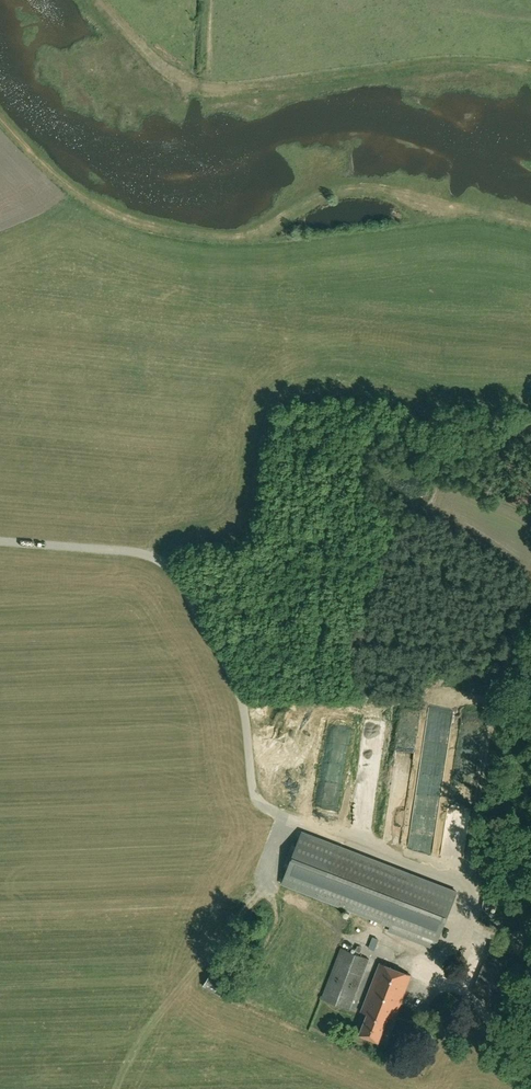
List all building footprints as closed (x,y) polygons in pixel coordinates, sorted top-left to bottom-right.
[(424,754),(427,735),(408,732),(405,750),(424,754)] [(283,883),(319,898),(391,926),(389,931),(435,948),(457,892),(303,832),(283,883)] [(370,959),(341,948),(321,999),(350,1011),(370,959)] [(362,1012),(368,1014),(360,1034),(379,1041),(388,1016),(394,1019),(411,975),(381,963),(362,1012)] [(232,987),(212,974),(204,987),(225,1000),(232,987)]
